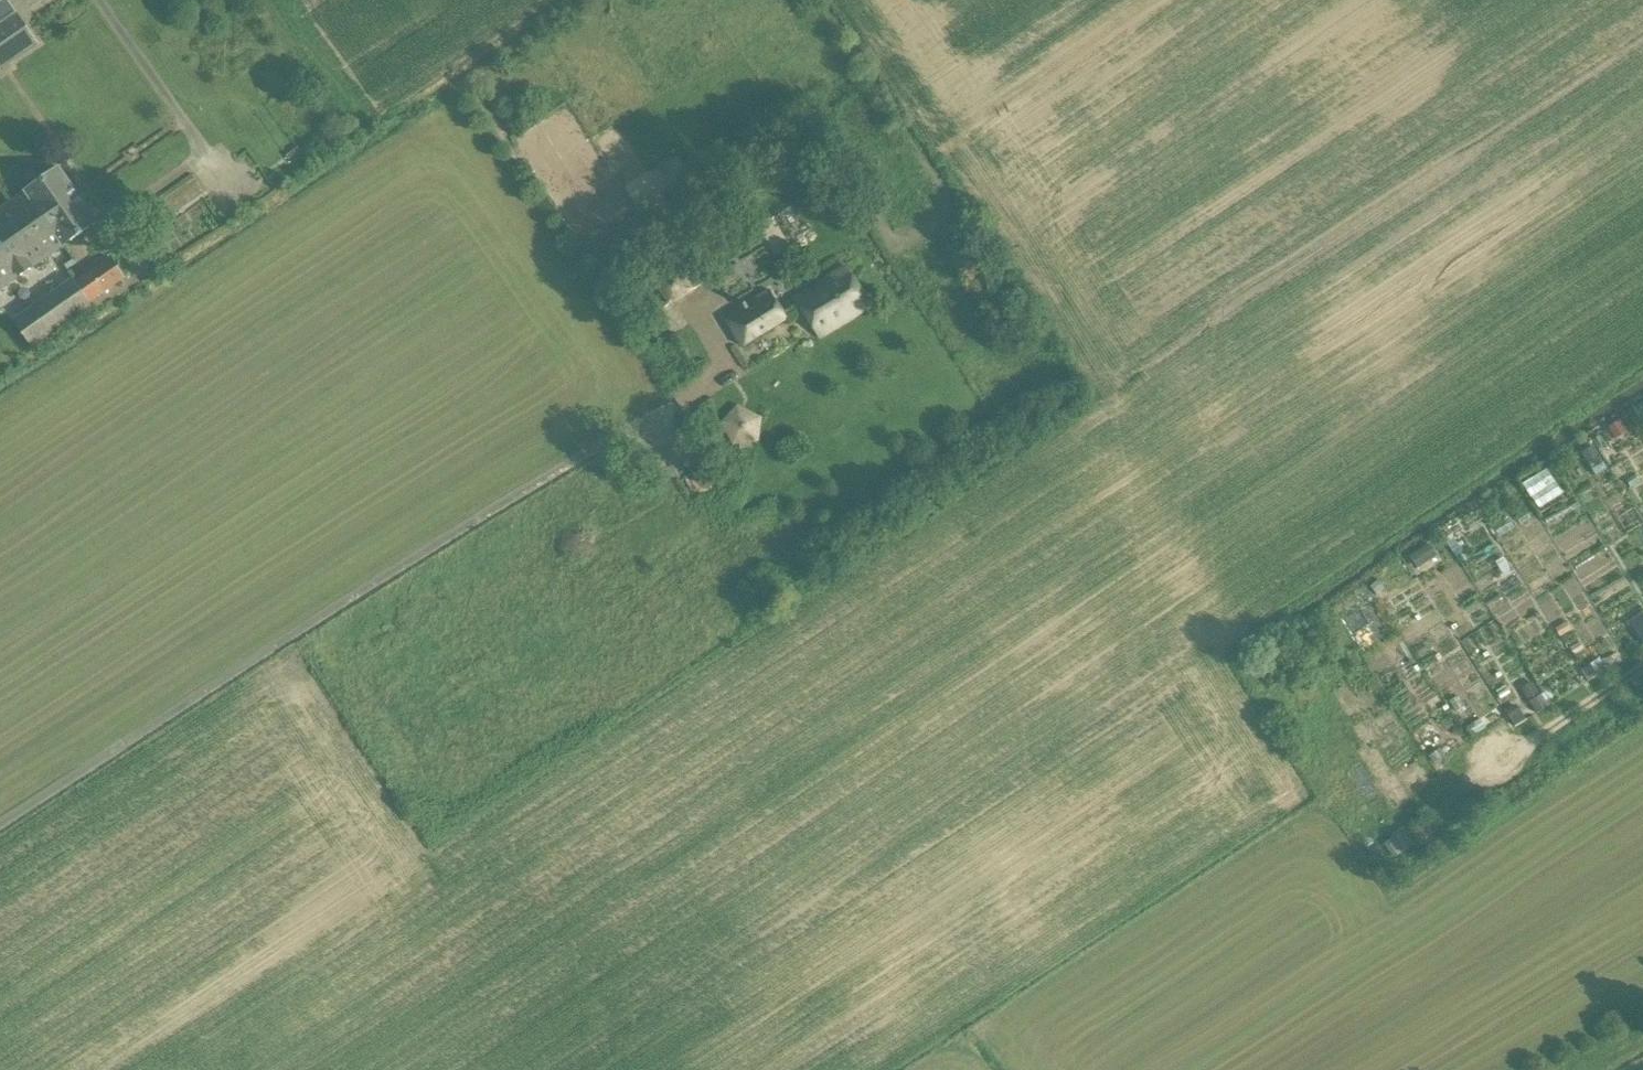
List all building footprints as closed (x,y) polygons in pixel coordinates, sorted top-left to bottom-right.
[(2,66),(39,41),(10,0),(0,0),(0,64),(2,66)] [(24,192),(11,201),(30,229),(45,218),(64,246),(99,222),(60,166),(23,191),(24,192)] [(684,199),(701,190),(690,172),(673,181),(684,199)] [(11,201),(0,208),(0,289),(1,290),(64,246),(45,218),(30,229),(11,201)] [(658,312),(705,283),(683,249),(637,277),(658,312)] [(75,281),(89,302),(126,278),(111,256),(83,276),(75,281)] [(799,305),(785,313),(771,287),(723,316),(742,350),(804,313),(819,339),(873,306),(847,264),(793,296),(799,305)] [(92,306),(72,278),(11,320),(16,327),(31,348),(38,343),(92,306)] [(735,405),(720,422),(734,443),(755,438),(758,416),(735,405)] [(1620,421),(1609,428),(1615,439),(1627,433),(1620,421)] [(1594,446),(1582,454),(1588,463),(1600,454),(1594,446)] [(1429,545),(1411,557),(1418,568),(1437,556),(1429,545)] [(1521,644),(1548,629),(1540,615),(1542,614),(1525,585),(1498,600),(1502,606),(1501,607),(1521,644)] [(1628,620),(1642,643),(1642,611),(1628,620)] [(1603,662),(1584,673),(1589,682),(1608,671),(1603,662)] [(1543,690),(1528,699),(1536,712),(1551,703),(1543,690)] [(1516,704),(1504,712),(1515,727),(1526,719),(1516,704)] [(1480,719),(1468,727),(1473,736),(1486,728),(1480,719)] [(1431,820),(1415,831),(1421,841),(1438,830),(1431,820)] [(1406,830),(1386,844),(1394,855),(1415,842),(1406,830)]
